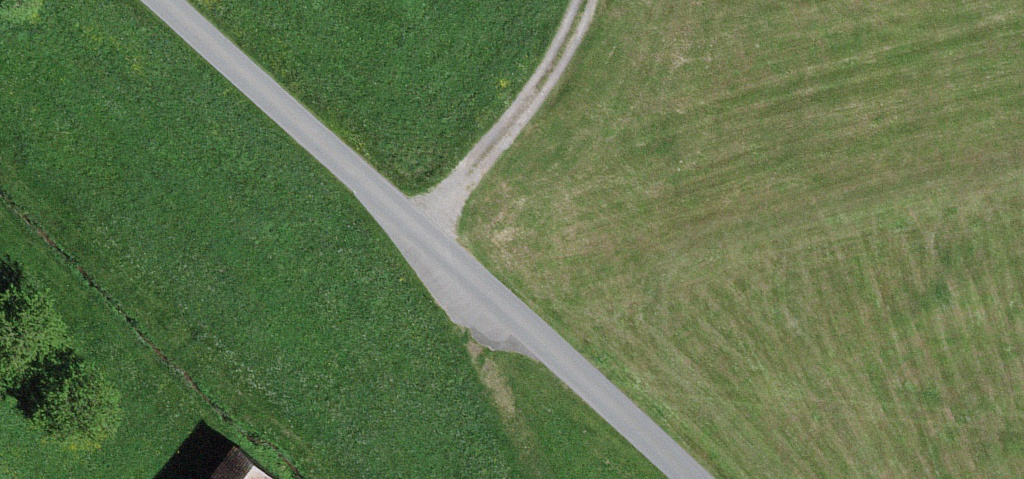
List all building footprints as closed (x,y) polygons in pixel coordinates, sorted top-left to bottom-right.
[(233,444),(205,478),(277,478),(233,444)]
